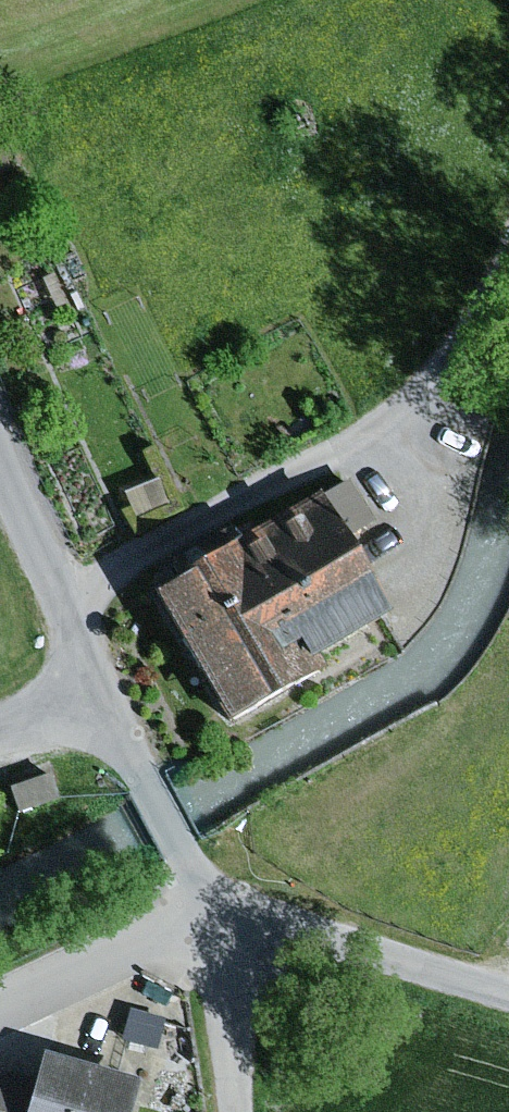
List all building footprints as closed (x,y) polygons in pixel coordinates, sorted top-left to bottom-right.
[(341,475),(308,494),(334,538),(367,519),(341,475)] [(151,476),(120,491),(132,515),(163,501),(151,476)] [(308,494),(139,589),(212,718),(311,663),(303,649),(374,609),(334,538),(308,494)] [(44,771),(5,784),(13,808),(52,795),(44,771)] [(31,1052),(24,1077),(14,1111),(117,1111),(127,1080),(31,1052)] [(24,1077),(0,1071),(0,1111),(14,1111),(24,1077)] [(153,1078),(145,1111),(150,1111),(180,1111),(187,1087),(153,1078)]
